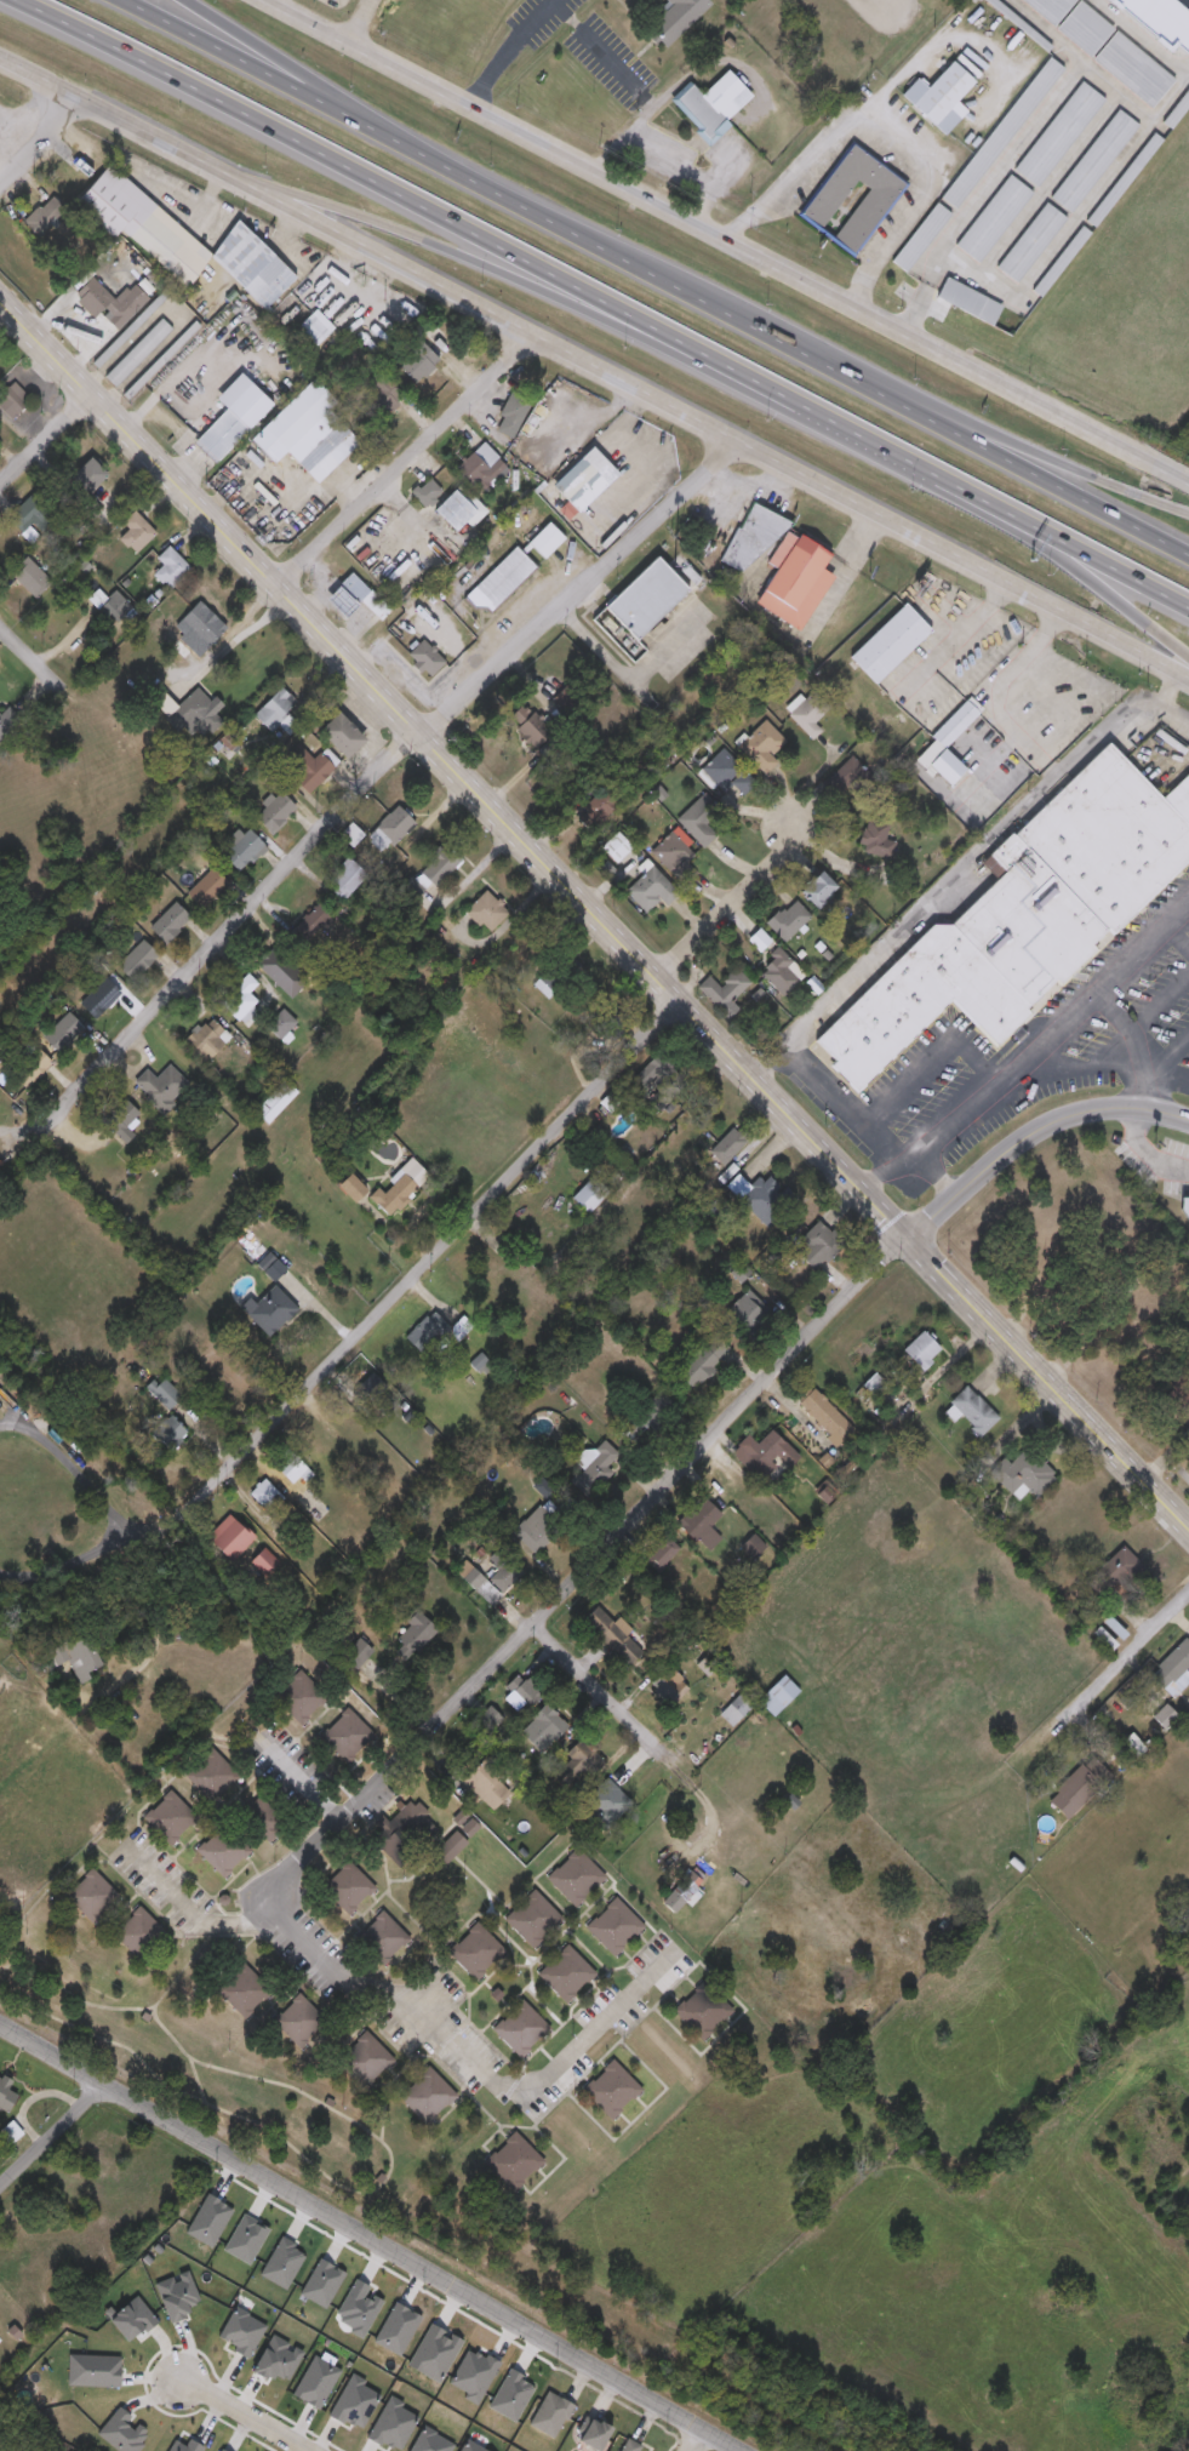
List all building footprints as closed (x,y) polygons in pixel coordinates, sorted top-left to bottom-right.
[(667,2),(644,25),(664,47),(711,2),(709,0),(664,0),(667,2)] [(1053,23),(1026,0),(1079,0),(1171,76),(1147,105),(1087,56),(1088,55),(1052,24),(1053,23)] [(899,92),(915,75),(925,85),(954,53),(977,74),(948,105),(959,114),(943,131),(899,92)] [(954,205),(939,193),(1048,53),(1063,65),(954,205)] [(727,123),(753,98),(729,72),(702,96),(693,86),(676,101),(704,132),(701,135),(711,146),(731,128),(727,123)] [(1036,183),(1013,165),(1080,78),(1104,96),(1036,183)] [(1161,116),(1188,80),(1188,101),(1171,125),(1161,116)] [(1166,124),(1176,131),(1188,112),(1188,89),(1166,124)] [(1137,121),(1069,207),(1048,192),(1117,105),(1137,121)] [(1094,224),(1084,216),(1151,128),(1162,136),(1094,224)] [(800,208),(854,138),(908,179),(851,253),(798,213),(798,212),(800,208)] [(210,255),(238,224),(297,278),(267,312),(212,262),(185,290),(120,232),(113,240),(58,190),(84,161),(99,176),(109,165),(210,255)] [(954,240),(1008,171),(1031,190),(977,258),(954,240)] [(65,211),(39,238),(25,223),(51,196),(65,211)] [(1017,279),(995,263),(1044,199),(1064,215),(1017,279)] [(890,257),(936,200),(950,212),(904,269),(890,257)] [(1090,230),(1040,293),(1030,286),(1080,222),(1090,230)] [(993,321),(934,296),(944,275),(1001,302),(993,321)] [(149,301),(118,331),(101,314),(95,319),(73,297),(92,278),(115,302),(133,285),(149,301)] [(335,330),(318,348),(298,328),(316,312),(335,330)] [(115,388),(104,377),(162,320),(172,330),(115,388)] [(130,399),(125,393),(194,322),(200,328),(130,399)] [(441,362),(417,387),(399,368),(411,356),(404,349),(416,337),(441,362)] [(112,347),(115,350),(98,367),(95,364),(112,347)] [(318,484),(287,452),(274,464),(250,440),(313,379),(338,407),(332,413),(360,444),(318,484)] [(11,421),(0,409),(0,397),(15,383),(32,401),(11,421)] [(495,432),(509,392),(532,400),(516,440),(495,432)] [(248,432),(217,463),(195,441),(227,410),(248,432)] [(618,475),(579,514),(553,486),(591,447),(618,475)] [(473,482),(458,467),(474,453),(487,469),(473,482)] [(107,475),(87,496),(70,479),(90,458),(107,475)] [(444,493),(424,509),(412,492),(430,478),(444,493)] [(24,532),(10,516),(35,493),(50,508),(24,532)] [(721,562),(750,503),(782,519),(753,578),(721,562)] [(121,525),(135,512),(156,535),(136,555),(120,541),(128,532),(121,525)] [(528,544),(548,524),(565,539),(544,560),(528,544)] [(789,526),(829,550),(818,567),(833,576),(800,628),(755,600),(774,570),(766,564),(789,526)] [(156,560),(168,548),(192,571),(168,593),(153,577),(164,566),(156,560)] [(536,569),(487,616),(468,596),(515,548),(536,569)] [(657,554),(605,604),(638,638),(690,587),(657,554)] [(35,600),(10,575),(28,558),(52,584),(35,600)] [(344,619),(325,600),(353,573),(391,611),(382,622),(362,602),(344,619)] [(107,600),(116,592),(132,611),(114,625),(91,599),(99,592),(107,600)] [(901,602),(928,630),(874,684),(846,656),(901,602)] [(200,658),(181,641),(188,634),(179,625),(198,605),(225,629),(200,658)] [(446,663),(431,679),(406,653),(422,638),(446,663)] [(253,716),(281,689),(297,703),(286,713),(299,726),(288,736),(279,726),(271,733),(253,716)] [(192,736),(171,715),(198,690),(217,710),(192,736)] [(814,725),(823,732),(813,741),(789,715),(813,691),(830,709),(814,725)] [(984,713),(947,750),(932,736),(970,698),(984,713)] [(22,721),(0,740),(0,715),(1,716),(11,709),(22,721)] [(365,741),(345,759),(319,733),(338,713),(365,741)] [(772,756),(778,764),(765,776),(738,747),(766,721),(785,743),(772,756)] [(701,764),(721,743),(748,770),(753,781),(743,790),(728,777),(721,784),(701,764)] [(1161,800),(1188,774),(1188,864),(995,1049),(951,1002),(856,1092),(831,1067),(835,1063),(816,1042),(993,874),(983,863),(1108,744),(1161,800)] [(310,796),(293,781),(299,775),(286,761),(299,745),(315,759),(319,754),(335,769),(310,796)] [(850,753),(834,765),(823,773),(836,792),(864,771),(850,753)] [(298,810),(271,835),(256,819),(281,794),(298,810)] [(705,849),(678,821),(703,794),(731,823),(705,849)] [(416,824),(390,851),(372,834),(398,806),(416,824)] [(894,830),(881,858),(857,847),(870,819),(894,830)] [(341,835),(351,824),(365,836),(353,849),(341,835)] [(264,846),(238,873),(222,857),(248,830),(264,846)] [(688,865),(698,874),(685,887),(651,853),(673,832),(697,856),(688,865)] [(459,863),(435,889),(418,873),(442,847),(459,863)] [(347,897),(330,881),(349,859),(367,875),(347,897)] [(680,895),(667,908),(654,897),(642,909),(627,893),(652,867),(680,895)] [(188,890),(217,868),(229,885),(201,907),(188,890)] [(839,890),(817,910),(800,893),(821,872),(839,890)] [(488,936),(464,914),(486,891),(509,913),(488,936)] [(767,925),(793,898),(812,916),(785,943),(767,925)] [(148,929),(175,903),(190,919),(165,945),(148,929)] [(307,945),(292,931),(319,904),(333,919),(307,945)] [(772,943),(761,954),(748,941),(760,930),(772,943)] [(159,958),(131,983),(114,965),(142,939),(159,958)] [(257,965),(273,949),(287,964),(271,979),(257,965)] [(798,964),(790,975),(798,979),(788,995),(759,976),(776,949),(798,964)] [(732,1001),(739,1011),(728,1021),(698,987),(710,976),(718,984),(737,967),(751,984),(732,1001)] [(245,1028),(219,1004),(248,975),(258,984),(248,994),(258,1004),(252,1010),(258,1015),(245,1028)] [(95,1022),(79,1005),(105,979),(121,995),(95,1022)] [(265,1028),(282,1010),(298,1024),(281,1042),(265,1028)] [(41,1038),(69,1013),(86,1033),(58,1057),(41,1038)] [(185,1041),(207,1017),(229,1038),(208,1062),(185,1041)] [(29,1086),(8,1067),(32,1044),(51,1064),(29,1086)] [(131,1086),(145,1070),(155,1080),(168,1065),(190,1087),(162,1115),(131,1086)] [(255,1113),(285,1081),(298,1095),(268,1125),(255,1113)] [(126,1127),(135,1137),(125,1147),(103,1124),(126,1101),(139,1114),(126,1127)] [(749,1139),(724,1165),(710,1152),(736,1126),(749,1139)] [(368,1198),(379,1188),(381,1190),(412,1158),(430,1176),(389,1218),(368,1198)] [(754,1188),(767,1173),(798,1200),(771,1229),(725,1188),(738,1175),(754,1188)] [(589,1215),(572,1198),(594,1177),(611,1193),(589,1215)] [(1178,1194),(1188,1195),(1188,1226),(1177,1209),(1178,1194)] [(844,1245),(814,1273),(795,1252),(810,1239),(806,1234),(821,1221),(844,1245)] [(269,1338),(246,1313),(276,1286),(299,1310),(269,1338)] [(772,1314),(750,1336),(726,1312),(748,1290),(772,1314)] [(453,1330),(458,1325),(459,1327),(427,1360),(405,1338),(433,1310),(453,1330)] [(943,1352),(922,1372),(902,1353),(922,1331),(943,1352)] [(692,1390),(678,1376),(716,1336),(731,1352),(692,1390)] [(473,1364),(484,1355),(496,1371),(486,1379),(473,1364)] [(336,1381),(362,1358),(389,1388),(377,1399),(362,1411),(336,1381)] [(182,1396),(170,1411),(150,1394),(164,1379),(182,1396)] [(999,1418),(982,1436),(948,1406),(966,1387),(999,1418)] [(840,1446),(798,1404),(812,1389),(854,1432),(840,1446)] [(676,1405),(657,1434),(638,1421),(657,1392),(676,1405)] [(172,1453),(153,1434),(172,1416),(190,1434),(172,1453)] [(768,1474),(747,1457),(770,1429),(790,1446),(768,1474)] [(578,1466),(602,1439),(619,1455),(607,1468),(613,1474),(591,1498),(572,1481),(583,1470),(578,1466)] [(1005,1458),(1011,1463),(1028,1447),(1058,1478),(1036,1499),(1023,1485),(1011,1496),(989,1474),(1005,1458)] [(292,1486),(275,1468),(292,1453),(308,1472),(292,1486)] [(251,1495),(265,1480),(287,1502),(273,1516),(251,1495)] [(708,1554),(678,1522),(703,1497),(722,1515),(710,1527),(722,1539),(708,1554)] [(535,1555),(513,1532),(547,1501),(568,1524),(535,1555)] [(256,1541),(231,1565),(206,1539),(230,1515),(256,1541)] [(753,1559),(742,1548),(754,1536),(765,1547),(753,1559)] [(681,1550),(658,1573),(645,1559),(667,1537),(681,1550)] [(1142,1564),(1107,1598),(1090,1578),(1124,1546),(1142,1564)] [(280,1562),(265,1577),(251,1562),(265,1548),(280,1562)] [(503,1594),(488,1579),(498,1571),(487,1560),(501,1548),(525,1572),(503,1594)] [(490,1607),(455,1573),(467,1561),(501,1596),(490,1607)] [(627,1636),(644,1653),(630,1667),(583,1621),(598,1606),(614,1624),(618,1619),(631,1632),(627,1636)] [(424,1650),(401,1635),(416,1613),(439,1627),(424,1650)] [(69,1662),(61,1667),(52,1651),(88,1632),(105,1666),(90,1673),(92,1679),(80,1685),(69,1662)] [(1185,1639),(1188,1642),(1188,1667),(1165,1691),(1149,1676),(1185,1639)] [(359,1670),(344,1659),(358,1640),(372,1651),(359,1670)] [(691,1690),(671,1708),(650,1685),(668,1667),(691,1690)] [(302,1725),(274,1697),(301,1670),(328,1698),(302,1725)] [(505,1689),(520,1674),(543,1697),(528,1712),(505,1689)] [(774,1719),(758,1702),(784,1676),(801,1692),(774,1719)] [(734,1729),(720,1715),(742,1692),(755,1706),(734,1729)] [(1178,1718),(1165,1731),(1153,1718),(1166,1704),(1178,1718)] [(542,1754),(521,1732),(548,1706),(568,1727),(542,1754)] [(350,1762),(322,1735),(349,1709),(376,1736),(350,1762)] [(561,1778),(576,1766),(565,1754),(583,1738),(604,1761),(571,1789),(561,1778)] [(242,1781),(213,1807),(184,1776),(213,1749),(242,1781)] [(1069,1821),(1048,1800),(1088,1759),(1109,1778),(1069,1821)] [(493,1812),(463,1782),(482,1762),(513,1793),(493,1812)] [(143,1818),(171,1790),(200,1819),(172,1847),(143,1818)] [(262,1796),(291,1826),(271,1845),(242,1816),(262,1796)] [(399,1869),(372,1840),(381,1832),(378,1828),(412,1798),(441,1830),(399,1869)] [(223,1879),(198,1850),(227,1823),(253,1852),(223,1879)] [(467,1845),(447,1863),(436,1852),(457,1833),(467,1845)] [(547,1880),(578,1849),(607,1878),(576,1908),(547,1880)] [(349,1916),(322,1889),(349,1862),(376,1890),(349,1916)] [(122,1899),(95,1926),(64,1896),(92,1869),(122,1899)] [(699,1890),(680,1910),(667,1899),(686,1878),(699,1890)] [(564,1921),(533,1950),(504,1920),(535,1890),(564,1921)] [(614,1958),(585,1929),(616,1898),(645,1927),(614,1958)] [(144,1965),(113,1935),(139,1907),(171,1937),(144,1965)] [(379,1970),(351,1941),(383,1912),(411,1941),(379,1970)] [(1168,1933),(1188,1914),(1188,1935),(1179,1944),(1168,1933)] [(446,1953),(476,1922),(507,1953),(476,1983),(446,1953)] [(596,1975),(567,2005),(538,1976),(567,1946),(596,1975)] [(217,1992),(245,1964),(274,1993),(246,2021),(217,1992)] [(702,2042),(671,2013),(704,1981),(734,2011),(702,2042)] [(328,2024),(303,2051),(274,2022),(299,1995),(328,2024)] [(491,2030),(521,2000),(551,2030),(521,2061),(491,2030)] [(394,2061),(366,2089),(338,2061),(366,2032),(394,2061)] [(644,2091),(612,2121),(582,2092),(613,2061),(644,2091)] [(399,2097),(428,2068),(457,2097),(428,2126),(399,2097)] [(8,2115),(0,2110),(0,2078),(12,2085),(10,2091),(19,2097),(8,2115)] [(484,2164),(515,2133),(544,2163),(514,2194),(484,2164)] [(575,2406),(556,2440),(530,2426),(548,2392),(575,2406)] [(612,2429),(600,2450),(594,2450),(578,2443),(591,2418),(612,2429)] [(644,2447),(641,2450),(621,2450),(627,2439),(644,2447)]
